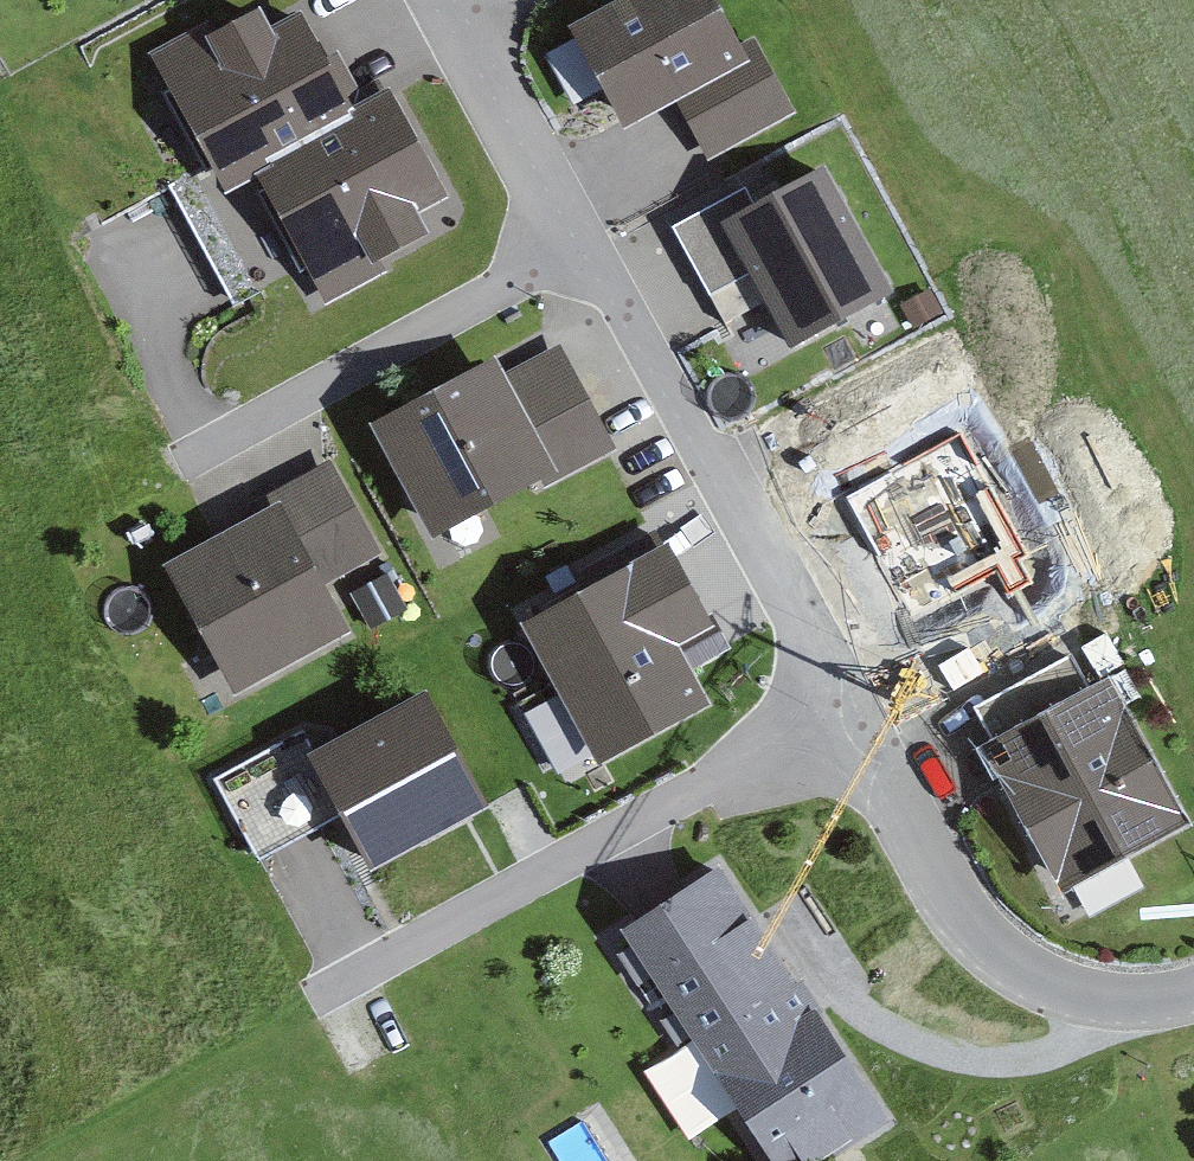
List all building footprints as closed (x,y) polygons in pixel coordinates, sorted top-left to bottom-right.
[(563,23),(623,141),(688,108),(701,134),(715,162),(790,125),(727,0),(610,0),(563,23)] [(262,6),(150,66),(224,203),(254,187),(298,267),(314,299),(425,239),(413,216),(443,200),(387,97),(355,115),(323,56),(301,15),(274,29),(262,6)] [(235,153),(167,190),(197,247),(230,304),(298,267),(235,153)] [(826,173),(723,227),(789,353),(893,300),(826,173)] [(784,257),(746,192),(672,236),(692,269),(710,300),(784,257)] [(496,365),(375,429),(435,542),(610,449),(557,350),(503,379),(496,365)] [(960,439),(846,501),(910,618),(1024,556),(960,439)] [(262,518),(167,569),(237,697),(344,639),(317,590),(377,557),(330,470),(290,492),(257,509),(262,518)] [(666,550),(523,626),(597,765),(703,709),(670,647),(707,628),(666,550)] [(388,579),(353,598),(371,631),(406,612),(388,579)] [(1070,664),(975,717),(986,737),(996,755),(985,761),(1064,901),(1185,834),(1108,696),(1092,704),(1070,664)] [(415,707),(315,764),(345,817),(375,871),(476,813),(415,707)] [(315,764),(300,737),(216,784),(261,863),(292,846),(345,817),(315,764)] [(626,933),(777,1160),(833,1160),(884,1128),(780,972),(715,874),(666,906),(626,933)]
